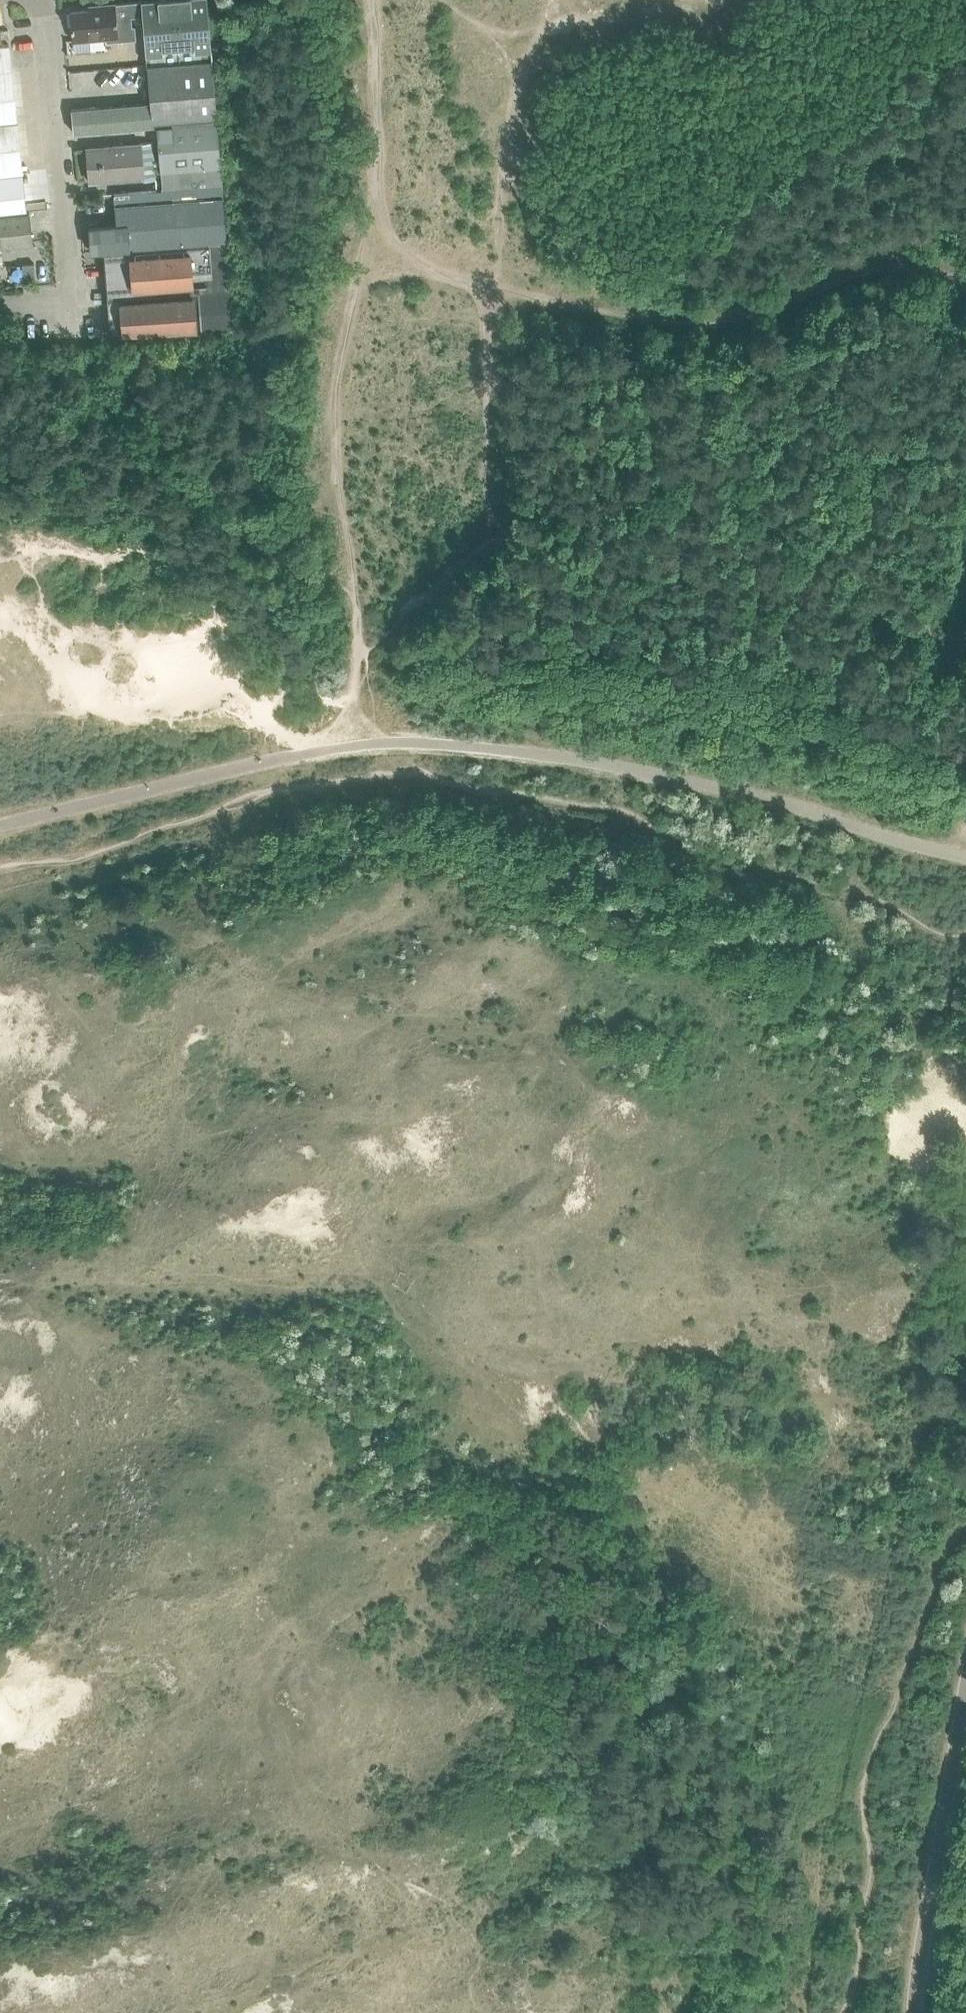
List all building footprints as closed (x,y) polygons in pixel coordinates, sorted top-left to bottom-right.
[(71,11),(73,40),(74,52),(90,51),(89,39),(106,37),(107,41),(136,38),(135,25),(131,26),(130,16),(144,15),(147,56),(146,55),(146,65),(147,65),(211,60),(206,0),(158,0),(143,1),(95,5),(96,9),(71,11)] [(23,172),(10,44),(0,45),(0,174),(23,172)] [(150,102),(71,109),(73,133),(156,125),(216,120),(216,117),(214,90),(211,60),(147,65),(150,95),(150,102)] [(216,120),(156,125),(158,148),(160,171),(162,189),(222,184),(220,165),(218,143),(216,120)] [(141,143),(87,148),(89,181),(136,177),(155,176),(153,142),(141,143)] [(27,212),(23,172),(0,174),(0,215),(27,212)] [(102,250),(102,251),(226,241),(222,184),(162,189),(157,190),(137,191),(115,193),(115,204),(116,223),(89,225),(91,251),(102,250)] [(27,212),(0,215),(0,243),(33,240),(30,211),(27,212)] [(102,251),(106,298),(230,288),(226,241),(102,251)] [(230,288),(106,298),(109,337),(233,327),(230,288)]
